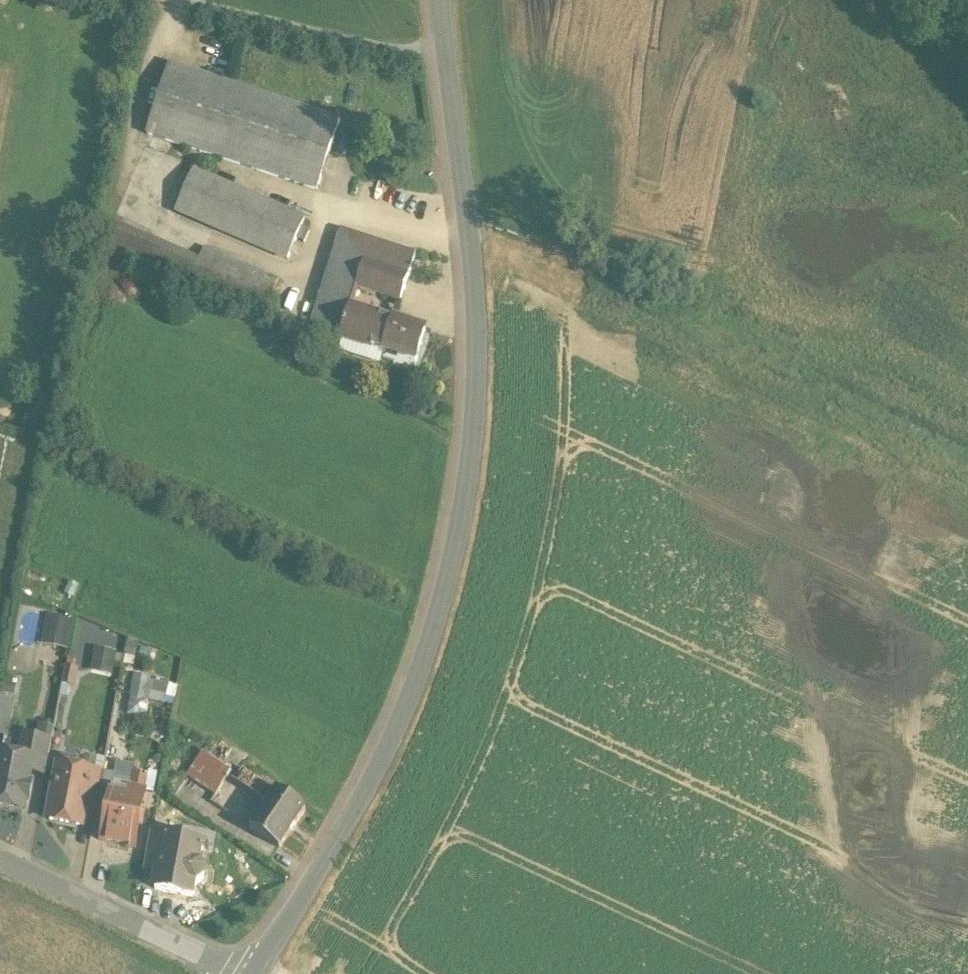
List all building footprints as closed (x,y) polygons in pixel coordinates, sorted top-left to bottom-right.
[(340,121),(169,65),(146,136),(317,192),(340,121)] [(305,220),(193,171),(176,212),(287,260),(291,252),(301,228),(305,220)] [(198,261),(119,227),(109,251),(188,285),(198,261)] [(309,232),(301,228),(291,252),(299,255),(309,232)] [(341,233),(312,325),(311,325),(341,335),(350,307),(351,307),(357,287),(356,286),(363,264),(370,242),(341,233)] [(416,257),(370,242),(363,264),(409,278),(416,257)] [(279,280),(204,248),(198,261),(188,285),(263,317),(279,280)] [(409,278),(363,264),(356,286),(357,287),(401,304),(409,278)] [(351,307),(350,307),(341,335),(340,339),(384,354),(393,324),(351,307)] [(425,333),(394,323),(384,354),(384,355),(414,365),(425,333)] [(76,625),(51,620),(45,650),(70,655),(76,625)] [(119,659),(98,655),(94,676),(114,680),(119,659)] [(78,670),(66,668),(62,684),(74,686),(78,670)] [(170,690),(138,681),(132,702),(164,711),(170,690)] [(20,698),(3,695),(0,708),(0,735),(12,737),(20,698)] [(52,740),(34,737),(30,756),(34,757),(32,768),(46,771),(52,740)] [(231,771),(202,753),(187,777),(216,795),(231,771)] [(0,757),(0,807),(22,811),(24,800),(27,800),(30,786),(27,786),(29,773),(26,772),(28,762),(0,757)] [(78,761),(63,758),(59,767),(49,820),(81,826),(84,809),(84,808),(88,785),(90,773),(78,771),(78,761)] [(135,766),(117,763),(115,775),(112,788),(128,792),(130,792),(134,772),(135,766)] [(277,791),(242,768),(233,782),(267,805),(277,791)] [(143,773),(139,772),(139,773),(134,772),(130,792),(145,795),(148,775),(143,774),(143,773)] [(102,775),(90,773),(88,785),(100,788),(102,775)] [(115,775),(103,773),(102,775),(100,788),(96,808),(108,810),(112,788),(115,775)] [(100,788),(88,785),(84,808),(84,809),(96,811),(96,808),(100,788)] [(127,798),(112,795),(113,789),(112,788),(108,810),(102,841),(134,848),(145,795),(130,792),(128,792),(127,798)] [(128,792),(113,789),(112,795),(127,798),(128,792)] [(305,809),(277,791),(267,805),(251,830),(279,849),(305,809)] [(167,834),(154,832),(148,863),(160,866),(164,840),(166,840),(166,839),(167,834)] [(202,847),(167,841),(167,839),(166,839),(166,840),(164,840),(160,866),(155,889),(193,896),(195,882),(197,882),(203,879),(204,871),(200,865),(198,865),(201,850),(203,851),(203,849),(201,849),(202,847)]
